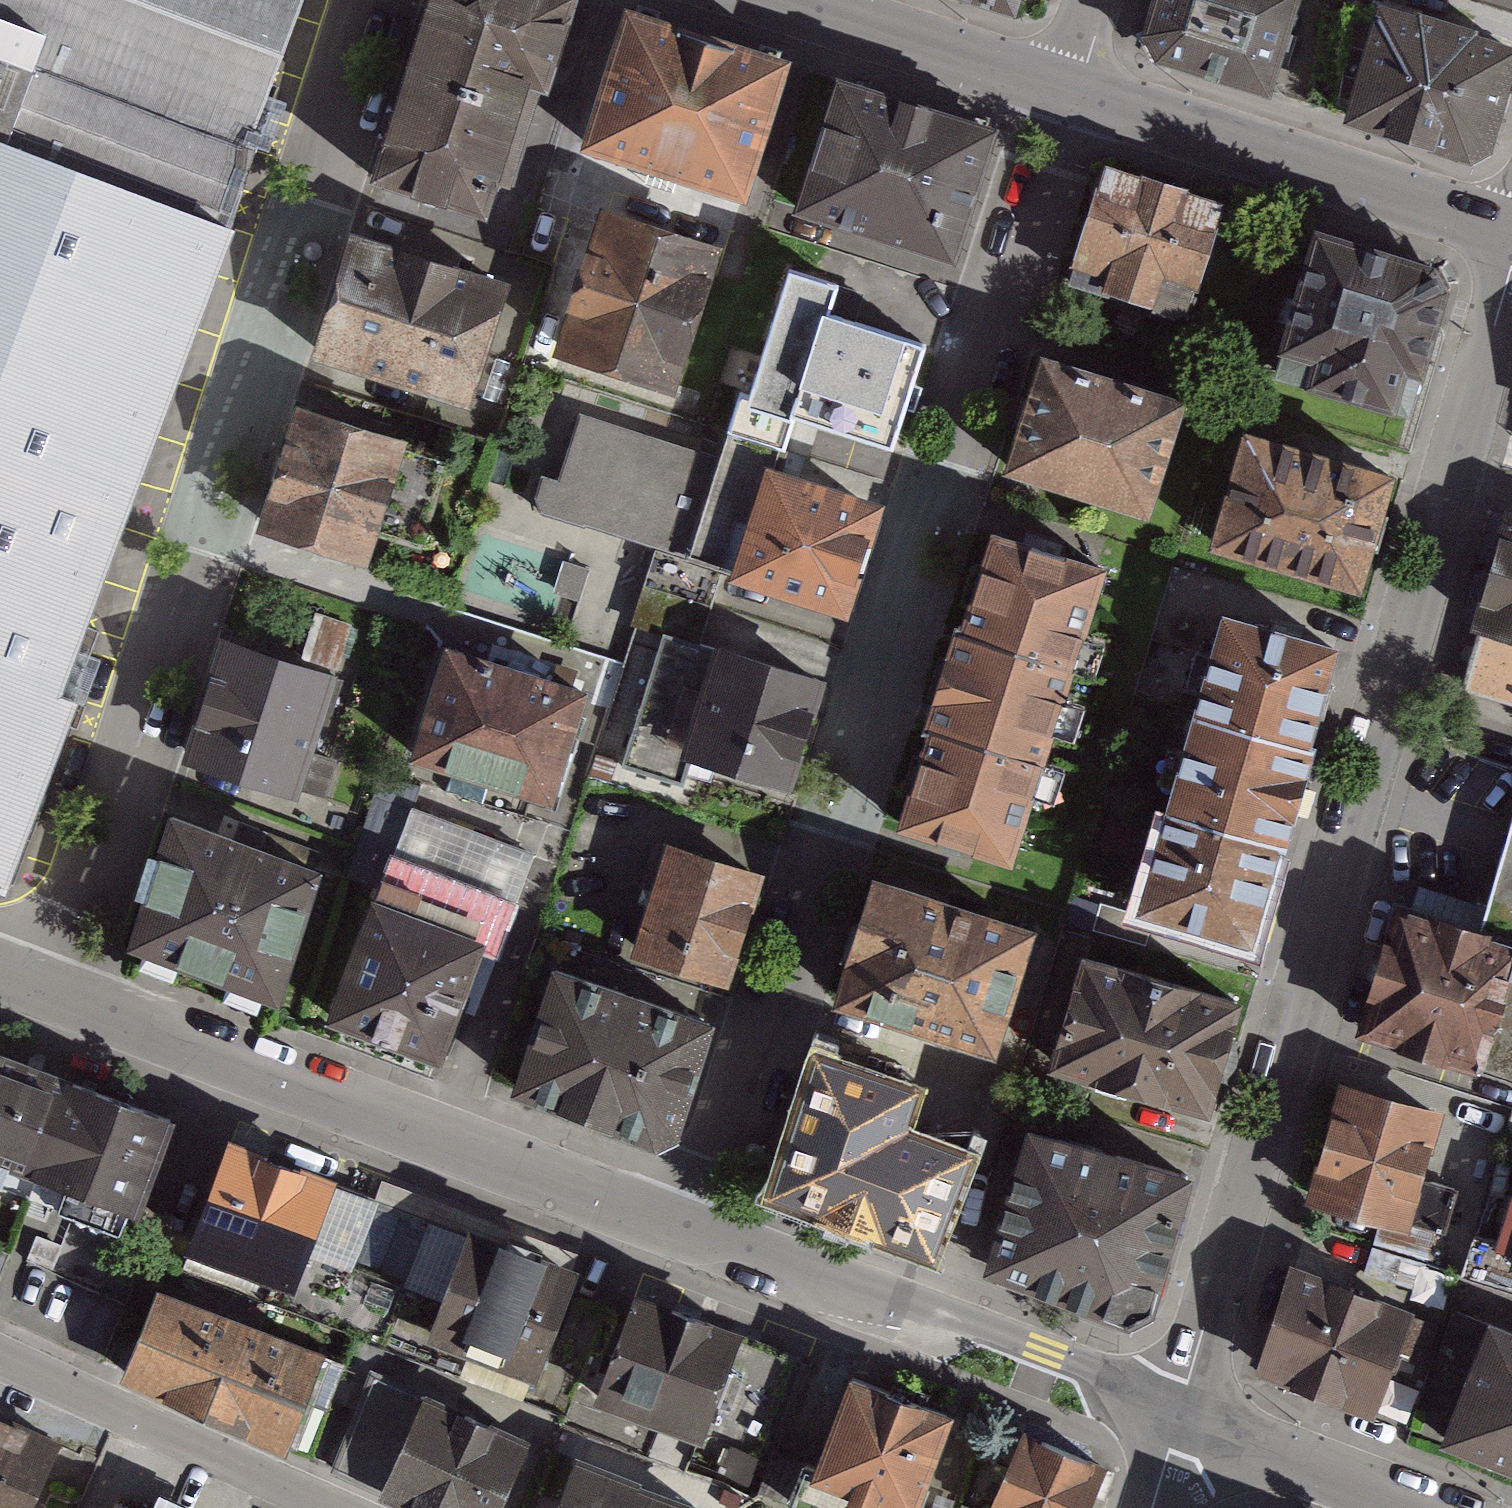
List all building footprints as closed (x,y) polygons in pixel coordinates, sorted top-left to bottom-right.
[(284,155),(338,0),(0,0),(0,57),(284,155)] [(410,73),(517,109),(526,79),(545,87),(572,0),(431,0),(410,73)] [(1013,10),(1017,0),(982,0),(1013,10)] [(1151,36),(1163,65),(1271,97),(1300,0),(1161,0),(1151,36)] [(818,63),(646,3),(598,141),(770,201),(818,63)] [(1349,119),(1469,157),(1487,146),(1511,51),(1511,50),(1382,10),(1349,119)] [(259,225),(284,155),(0,57),(0,141),(259,225)] [(517,109),(410,73),(376,177),(483,211),(517,109)] [(1000,127),(852,75),(805,208),(953,260),(1000,127)] [(157,533),(259,225),(0,141),(0,480),(157,533)] [(1262,212),(1114,162),(1073,278),(1222,329),(1262,212)] [(738,261),(603,220),(564,347),(699,388),(738,261)] [(1439,271),(1319,235),(1270,401),(1411,439),(1456,301),(1439,271)] [(520,288),(361,236),(322,357),(480,408),(520,288)] [(738,407),(897,454),(931,337),(848,313),(856,289),(780,267),(738,407)] [(1185,405),(1031,360),(1000,466),(1153,511),(1185,405)] [(478,456),(310,398),(267,523),(394,566),(406,531),(447,545),(478,456)] [(545,415),(523,503),(679,543),(702,455),(545,415)] [(1389,480),(1244,438),(1209,560),(1353,602),(1389,480)] [(730,459),(698,560),(847,608),(880,506),(730,459)] [(0,480),(0,655),(108,692),(157,533),(0,480)] [(494,492),(463,597),(650,652),(679,543),(523,503),(494,492)] [(1465,692),(1511,704),(1511,523),(1509,522),(1465,692)] [(1136,574),(989,527),(961,611),(1108,660),(1136,574)] [(1108,660),(961,611),(931,709),(1077,753),(1108,660)] [(1336,653),(1224,617),(1197,704),(1314,743),(1336,653)] [(710,764),(746,653),(682,632),(637,770),(701,791),(710,764)] [(592,691),(444,643),(410,751),(558,798),(592,691)] [(354,684),(227,645),(194,750),(346,797),(356,765),(331,757),(354,684)] [(805,792),(838,682),(746,653),(710,764),(805,792)] [(108,692),(0,655),(0,889),(33,900),(108,692)] [(1314,743),(1197,704),(1168,792),(1290,831),(1314,743)] [(1045,859),(1077,753),(931,709),(899,814),(1045,859)] [(375,863),(398,871),(406,846),(534,889),(551,837),(399,787),(375,863)] [(1290,831),(1168,792),(1134,922),(1252,955),(1290,831)] [(683,841),(648,946),(746,978),(781,874),(683,841)] [(170,843),(134,965),(274,1006),(310,884),(170,843)] [(1485,935),(1511,943),(1511,843),(1485,935)] [(398,871),(391,891),(524,939),(534,889),(406,846),(398,871)] [(1041,939),(880,890),(844,1006),(1006,1055),(1041,939)] [(391,891),(343,1024),(476,1072),(524,939),(391,891)] [(1401,907),(1363,1034),(1511,1080),(1511,1075),(1511,943),(1485,935),(1401,907)] [(1240,1006),(1085,957),(1052,1072),(1203,1122),(1240,1006)] [(721,1032),(559,974),(517,1089),(679,1147),(721,1032)] [(960,1100),(816,1051),(768,1190),(960,1256),(995,1154),(947,1138),(960,1100)] [(123,1102),(0,1053),(0,1163),(80,1194),(123,1102)] [(1450,1126),(1341,1090),(1306,1196),(1415,1232),(1425,1204),(1450,1126)] [(205,1139),(123,1102),(100,1151),(183,1189),(205,1139)] [(1190,1177),(1038,1129),(990,1277),(1144,1328),(1190,1177)] [(342,1194),(225,1144),(183,1242),(300,1292),(342,1194)] [(183,1189),(100,1151),(80,1194),(163,1232),(183,1189)] [(1502,1190),(1511,1194),(1511,1158),(1502,1190)] [(1425,1204),(1415,1232),(1447,1244),(1458,1215),(1425,1204)] [(427,1208),(376,1327),(408,1341),(418,1322),(555,1374),(597,1275),(427,1208)] [(1383,1230),(1377,1250),(1420,1265),(1425,1244),(1383,1230)] [(1482,1237),(1467,1283),(1511,1298),(1511,1247),(1482,1237)] [(1377,1250),(1370,1272),(1413,1286),(1420,1265),(1377,1250)] [(1402,1307),(1296,1271),(1262,1375),(1367,1410),(1402,1307)] [(167,1296),(133,1373),(287,1440),(320,1363),(167,1296)] [(790,1352),(638,1296),(600,1400),(656,1421),(646,1450),(740,1485),(790,1352)] [(1461,1365),(1477,1318),(1446,1309),(1436,1353),(1461,1365)] [(612,1320),(594,1312),(576,1351),(594,1359),(612,1320)] [(1439,1432),(1511,1456),(1511,1329),(1477,1318),(1461,1365),(1439,1432)] [(424,1507),(510,1507),(541,1436),(394,1372),(408,1341),(376,1327),(352,1383),(377,1394),(343,1472),(424,1507)] [(859,1383),(829,1463),(815,1459),(801,1501),(818,1507),(949,1507),(979,1429),(859,1383)] [(0,1419),(0,1507),(25,1507),(55,1445),(0,1419)] [(1024,1433),(997,1507),(1099,1507),(1112,1477),(1024,1433)] [(801,1501),(815,1459),(771,1444),(757,1487),(801,1501)] [(573,1458),(554,1507),(704,1507),(573,1458)]
